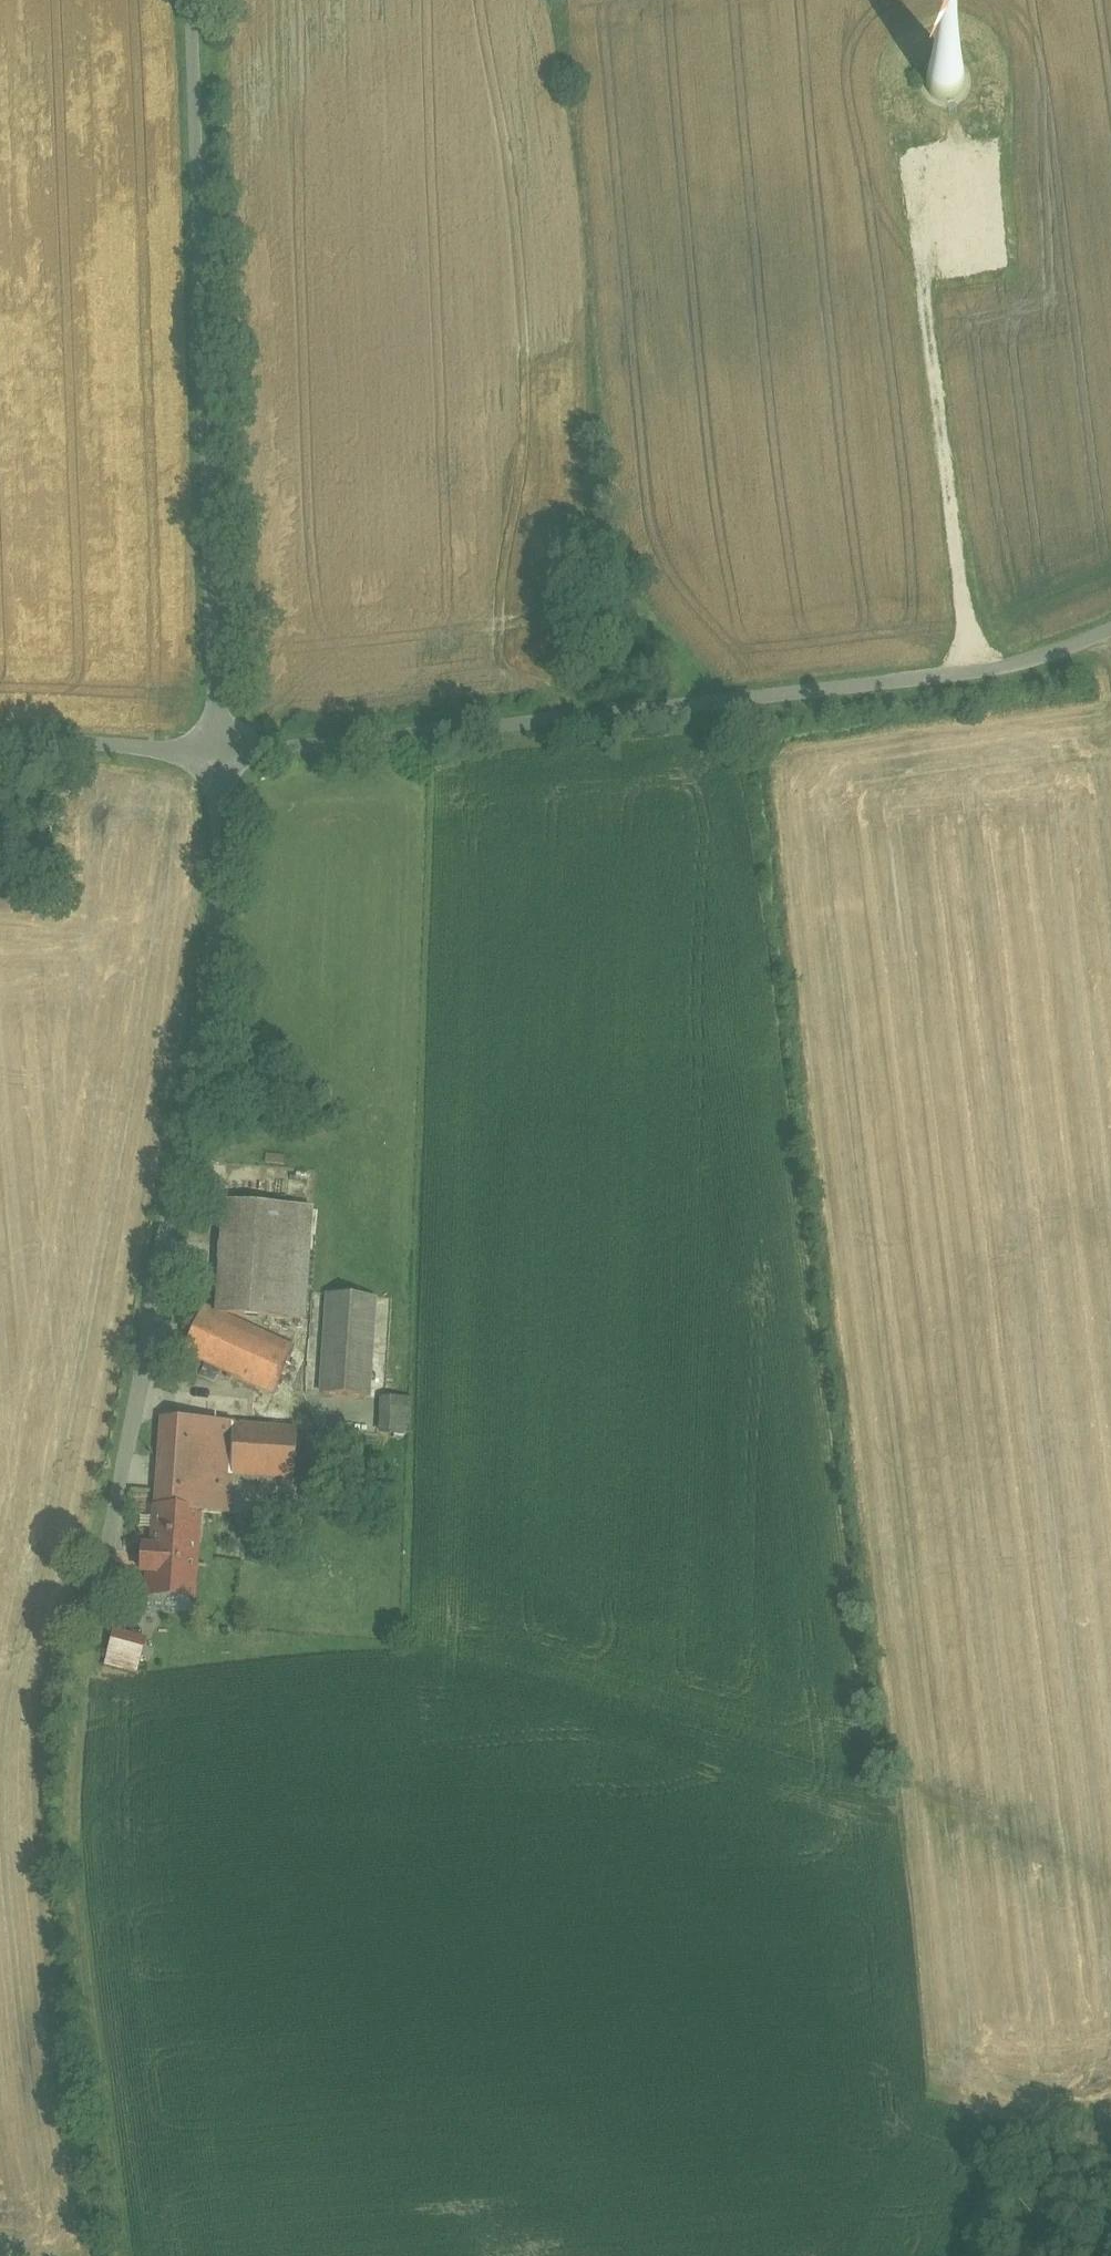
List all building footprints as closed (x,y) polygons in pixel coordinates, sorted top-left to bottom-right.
[(312,1208),(223,1202),(216,1313),(305,1318),(312,1208)] [(374,1296),(330,1293),(323,1394),(367,1397),(374,1296)] [(216,1313),(205,1307),(184,1352),(273,1392),(293,1348),(216,1313)] [(383,1396),(383,1431),(414,1431),(414,1396),(383,1396)] [(298,1429),(163,1419),(159,1472),(195,1474),(193,1511),(199,1511),(230,1513),(292,1517),(293,1505),(293,1504),(293,1499),(298,1429)] [(195,1474),(159,1472),(157,1508),(158,1508),(157,1531),(154,1531),(152,1568),(149,1567),(147,1595),(194,1598),(199,1511),(193,1511),(195,1474)] [(141,1674),(151,1636),(118,1627),(107,1665),(141,1674)]
